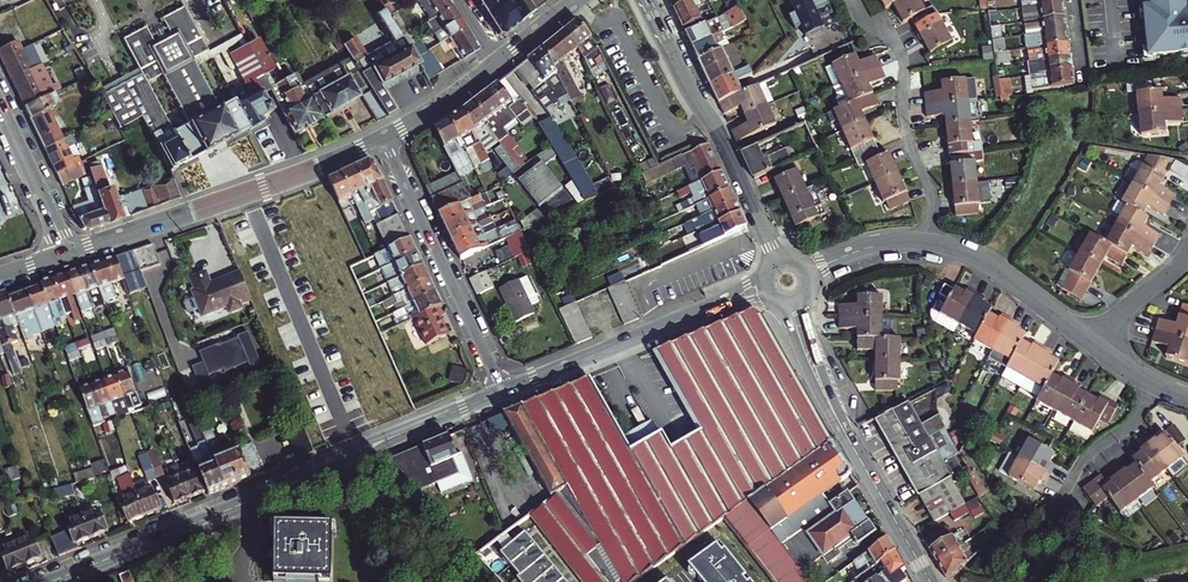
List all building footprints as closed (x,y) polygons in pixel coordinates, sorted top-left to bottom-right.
[(384,10),(388,16),(394,13),(387,0),(378,0),(384,10)] [(449,0),(425,0),(435,17),(452,6),(449,0)] [(498,33),(503,36),(518,25),(505,4),(498,8),(493,0),(478,0),(498,33)] [(505,4),(518,25),(535,12),(527,0),(503,0),(505,4)] [(535,12),(550,0),(527,0),(535,12)] [(692,0),(673,0),(686,28),(703,19),(696,6),(692,0)] [(796,26),(803,23),(807,34),(827,25),(822,16),(836,10),(831,0),(793,0),(797,10),(790,13),(796,26)] [(903,23),(911,19),(916,27),(938,15),(933,6),(924,10),(919,0),(898,0),(892,3),(903,23)] [(1145,35),(1147,55),(1187,51),(1187,11),(1185,12),(1185,9),(1184,0),(1146,0),(1147,5),(1142,5),(1144,26),(1147,26),(1147,35),(1145,35)] [(1063,1),(1021,7),(1023,20),(1064,14),(1063,1)] [(717,11),(712,3),(707,6),(711,14),(717,11)] [(734,25),(747,18),(740,4),(732,8),(727,11),(734,25)] [(443,29),(460,18),(452,6),(435,17),(443,29)] [(164,74),(190,123),(173,130),(189,160),(250,131),(236,105),(234,101),(220,108),(193,58),(207,51),(183,7),(162,18),(172,37),(156,45),(146,26),(123,37),(142,72),(148,83),(164,74)] [(384,10),(375,15),(391,43),(367,58),(355,40),(344,46),(350,56),(386,114),(395,109),(380,85),(417,64),(414,59),(409,51),(409,50),(404,42),(401,38),(394,25),(388,16),(384,10)] [(1025,33),(1066,28),(1064,14),(1023,20),(1025,33)] [(952,41),(938,15),(916,27),(930,53),(952,41)] [(460,18),(443,29),(448,38),(466,27),(460,18)] [(403,30),(405,28),(401,21),(394,25),(401,38),(406,35),(403,30)] [(710,28),(707,21),(688,31),(695,45),(725,29),(723,25),(720,26),(718,23),(710,28)] [(578,50),(582,56),(584,58),(588,66),(590,70),(592,75),(608,67),(597,45),(595,43),(577,22),(564,32),(578,50)] [(448,38),(461,59),(479,48),(466,27),(448,38)] [(1027,47),(1068,42),(1066,28),(1025,33),(1027,47)] [(728,33),(725,29),(695,45),(701,59),(720,49),(717,43),(726,38),(724,35),(728,33)] [(563,62),(578,50),(564,32),(543,49),(564,91),(567,96),(571,104),(581,99),(566,69),(563,62)] [(235,68),(251,97),(236,105),(250,131),(263,125),(260,120),(272,113),(260,92),(268,88),(262,76),(271,71),(255,40),(245,45),(258,68),(249,73),(243,63),(235,68)] [(434,40),(423,46),(422,44),(409,51),(414,59),(424,53),(437,45),(434,40)] [(1028,61),(1070,55),(1068,42),(1027,47),(1028,61)] [(0,51),(0,65),(8,81),(37,67),(35,64),(27,68),(19,52),(15,44),(4,49),(0,51)] [(235,68),(243,63),(249,73),(258,68),(245,45),(245,44),(227,54),(235,68)] [(35,64),(27,48),(19,52),(27,68),(35,64)] [(720,49),(701,59),(720,100),(743,89),(724,48),(720,49)] [(564,91),(543,49),(528,60),(549,87),(562,103),(565,101),(563,98),(567,96),(564,91)] [(998,64),(1010,63),(1009,50),(997,51),(998,64)] [(418,65),(428,59),(424,53),(414,59),(417,64),(418,65)] [(875,58),(859,65),(853,54),(830,64),(823,68),(831,87),(839,83),(878,66),(875,58)] [(1030,74),(1072,68),(1070,55),(1028,61),(1030,74)] [(350,56),(301,84),(302,85),(321,118),(360,96),(374,120),(386,114),(350,56)] [(433,67),(428,59),(418,65),(423,73),(433,67)] [(549,87),(528,60),(516,69),(533,89),(531,91),(536,98),(542,94),(543,92),(549,87)] [(866,83),(883,74),(878,66),(839,83),(831,87),(840,107),(843,105),(848,103),(871,93),(866,83)] [(8,81),(22,110),(42,101),(30,76),(37,72),(39,71),(38,67),(37,67),(8,81)] [(298,88),(287,67),(278,72),(307,126),(321,118),(302,85),(298,88)] [(427,80),(437,74),(433,67),(423,73),(427,80)] [(1032,87),(1074,82),(1072,68),(1030,74),(1032,87)] [(47,91),(37,72),(30,76),(42,101),(45,99),(43,93),(47,91)] [(167,170),(189,160),(173,130),(148,83),(142,72),(99,95),(111,118),(117,129),(143,115),(167,170)] [(269,77),(274,85),(268,88),(293,133),(307,126),(278,72),(269,77)] [(1010,90),(1009,76),(1000,78),(1002,91),(1010,90)] [(976,88),(967,89),(965,77),(939,80),(940,93),(924,95),(925,104),(925,107),(968,102),(978,100),(976,88)] [(463,110),(485,155),(535,119),(530,112),(505,78),(477,100),(463,110)] [(726,113),(740,106),(744,115),(767,105),(757,83),(743,89),(720,100),(726,113)] [(55,95),(52,88),(47,91),(43,93),(45,99),(47,99),(55,95)] [(1159,101),(1158,92),(1131,95),(1132,114),(1178,110),(1177,100),(1159,101)] [(829,121),(835,119),(840,130),(865,119),(860,108),(875,101),(871,93),(848,103),(843,105),(840,107),(833,110),(825,114),(829,121)] [(45,99),(42,101),(22,110),(42,150),(59,142),(46,112),(51,109),(47,99),(45,99)] [(971,123),(980,122),(978,100),(968,102),(925,107),(926,114),(942,112),(944,126),(971,123)] [(776,124),(767,105),(744,115),(748,123),(733,130),(739,142),(776,124)] [(485,155),(463,110),(448,119),(472,162),(474,164),(486,157),(485,155)] [(1178,110),(1132,114),(1134,134),(1162,132),(1161,122),(1179,120),(1178,110)] [(472,162),(448,119),(433,127),(456,171),(472,162)] [(599,195),(552,119),(539,127),(584,202),(599,195)] [(878,146),(865,119),(840,130),(853,158),(878,146)] [(1107,134),(1106,126),(1097,121),(1091,128),(1092,137),(1101,141),(1107,134)] [(983,152),(982,140),(973,141),(971,123),(944,126),(947,156),(949,156),(983,152)] [(71,167),(59,142),(42,150),(54,176),(71,167)] [(758,144),(743,151),(755,177),(770,170),(793,159),(787,146),(767,154),(765,151),(762,153),(758,144)] [(708,145),(689,154),(695,167),(701,181),(720,172),(708,145)] [(853,158),(857,167),(867,162),(875,180),(899,170),(890,151),(882,155),(878,146),(853,158)] [(503,147),(496,153),(541,210),(565,192),(544,166),(536,172),(532,166),(522,172),(503,147)] [(983,152),(949,156),(952,186),(978,183),(976,162),(984,162),(983,152)] [(670,163),(673,169),(674,172),(684,168),(686,172),(695,167),(689,154),(670,163)] [(1157,187),(1171,161),(1143,156),(1129,183),(1168,205),(1173,196),(1157,187)] [(106,224),(130,215),(124,200),(115,203),(111,194),(108,195),(104,184),(113,180),(104,158),(90,162),(92,169),(87,171),(93,187),(106,224)] [(90,162),(88,159),(84,161),(87,171),(92,169),(90,162)] [(806,187),(793,159),(770,170),(782,198),(806,187)] [(364,186),(369,184),(379,206),(391,201),(374,163),(367,160),(355,165),(364,186)] [(659,175),(673,169),(670,163),(656,169),(659,175)] [(364,186),(355,165),(341,170),(360,213),(363,219),(371,216),(368,210),(371,209),(374,208),(364,186)] [(72,167),(71,167),(54,176),(60,188),(78,179),(72,167)] [(360,213),(341,170),(327,175),(337,199),(346,219),(360,213)] [(875,180),(884,200),(886,200),(890,209),(912,198),(899,170),(875,180)] [(456,171),(425,187),(430,199),(462,183),(456,171)] [(698,203),(728,190),(720,172),(701,181),(674,193),(676,198),(685,194),(687,196),(702,190),(704,194),(695,198),(698,203)] [(179,197),(170,177),(161,181),(168,201),(179,197)] [(168,201),(161,181),(150,184),(158,205),(168,201)] [(471,199),(468,193),(462,183),(430,199),(438,215),(471,199)] [(952,186),(956,218),(979,216),(978,206),(981,205),(978,183),(952,186)] [(1147,206),(1163,215),(1168,205),(1129,183),(1119,201),(1123,203),(1142,214),(1147,206)] [(158,205),(150,184),(138,189),(146,210),(158,205)] [(485,184),(468,193),(471,199),(486,193),(489,191),(485,184)] [(93,187),(84,190),(89,204),(72,212),(80,229),(84,231),(88,231),(106,224),(93,187)] [(815,206),(806,187),(782,198),(796,228),(823,215),(819,205),(815,206)] [(138,189),(122,194),(124,200),(130,215),(146,210),(138,189)] [(696,213),(698,217),(705,214),(733,201),(728,190),(698,203),(696,204),(699,211),(696,213)] [(489,199),(486,193),(471,199),(438,215),(443,226),(473,212),(470,207),(489,199)] [(1119,201),(1115,199),(1110,208),(1111,211),(1117,215),(1114,223),(1154,244),(1160,234),(1145,225),(1148,218),(1142,214),(1123,203),(1119,201)] [(379,220),(397,212),(391,201),(379,206),(374,208),(379,220)] [(704,228),(739,213),(733,201),(705,214),(708,221),(702,224),(704,228)] [(490,218),(485,206),(473,212),(443,226),(449,238),(490,218)] [(385,246),(408,237),(397,212),(379,220),(374,222),(385,246)] [(698,238),(670,252),(673,260),(745,228),(742,220),(739,213),(704,228),(695,232),(698,238)] [(688,222),(698,217),(696,213),(685,217),(688,222)] [(481,229),(493,224),(490,218),(449,238),(454,248),(489,232),(488,229),(482,232),(481,229)] [(1114,223),(1110,230),(1104,242),(1128,255),(1132,247),(1147,256),(1154,244),(1114,223)] [(496,232),(495,229),(489,232),(454,248),(460,260),(506,238),(519,232),(516,225),(485,239),(485,237),(496,232)] [(1110,230),(1104,227),(1100,234),(1098,239),(1104,242),(1110,230)] [(1100,234),(1091,229),(1088,233),(1098,239),(1100,234)] [(520,232),(519,232),(506,238),(515,257),(528,251),(520,232)] [(1098,239),(1088,233),(1079,251),(1101,264),(1106,256),(1122,265),(1128,255),(1104,242),(1098,239)] [(380,265),(414,250),(408,237),(385,246),(374,251),(380,265)] [(151,243),(144,245),(140,247),(149,268),(159,264),(151,243)] [(149,268),(140,247),(130,250),(137,267),(139,272),(149,268)] [(137,267),(130,250),(114,256),(120,273),(137,267)] [(399,275),(421,264),(414,250),(380,265),(373,269),(376,275),(383,271),(384,274),(388,272),(396,268),(399,275)] [(1070,273),(1062,289),(1082,299),(1101,264),(1079,251),(1068,271),(1070,273)] [(120,273),(114,256),(90,265),(102,297),(105,296),(106,298),(119,294),(115,284),(124,281),(120,273)] [(405,288),(427,278),(421,264),(399,275),(391,278),(388,280),(391,288),(395,286),(403,283),(405,288)] [(102,297),(90,265),(78,269),(92,308),(98,306),(104,304),(102,297)] [(239,302),(249,298),(237,268),(209,280),(204,268),(188,275),(192,286),(189,288),(200,314),(226,304),(228,310),(241,305),(239,302)] [(399,275),(396,268),(388,272),(391,278),(399,275)] [(66,273),(75,296),(80,311),(92,308),(78,269),(66,273)] [(472,286),(490,279),(486,271),(469,279),(472,286)] [(75,296),(66,273),(65,274),(63,274),(72,297),(73,297),(75,296)] [(72,297),(63,274),(52,278),(65,314),(70,312),(72,320),(79,318),(76,310),(72,297)] [(52,278),(39,283),(41,287),(55,325),(61,323),(59,316),(65,314),(52,278)] [(385,298),(388,304),(401,299),(403,303),(404,303),(432,289),(427,278),(405,288),(397,292),(385,298)] [(477,295),(494,287),(490,279),(472,286),(477,295)] [(533,314),(518,280),(500,289),(515,322),(533,314)] [(624,282),(608,289),(611,297),(627,289),(624,282)] [(405,288),(403,283),(395,286),(397,292),(405,288)] [(956,292),(945,286),(940,295),(951,302),(951,301),(956,292)] [(55,325),(41,287),(26,292),(35,318),(42,337),(57,332),(55,325)] [(959,287),(956,292),(951,301),(951,302),(950,304),(942,300),(935,311),(962,326),(962,325),(981,293),(971,288),(968,292),(959,287)] [(439,304),(432,289),(404,303),(407,308),(395,314),(399,322),(411,317),(437,305),(439,304)] [(614,304),(631,297),(627,289),(611,297),(614,304)] [(131,301),(128,291),(119,294),(122,304),(124,304),(126,309),(131,307),(129,302),(131,301)] [(35,318),(26,292),(15,296),(7,299),(17,326),(25,348),(33,345),(32,341),(42,337),(35,318)] [(981,293),(962,325),(981,336),(994,314),(997,308),(986,302),(989,298),(981,293)] [(5,294),(0,295),(0,320),(9,346),(16,343),(10,328),(17,326),(7,299),(5,294)] [(861,305),(843,304),(843,316),(886,317),(887,295),(862,294),(861,305)] [(942,300),(950,304),(951,302),(940,295),(939,298),(942,300)] [(631,297),(614,304),(618,312),(634,305),(631,297)] [(1179,316),(1187,319),(1187,303),(1184,301),(1179,316)] [(560,319),(576,312),(573,304),(557,311),(560,319)] [(441,313),(437,305),(411,317),(422,342),(445,333),(437,315),(441,313)] [(621,319),(637,312),(634,305),(618,312),(621,319)] [(655,431),(624,449),(682,547),(725,517),(748,502),(830,445),(832,443),(760,315),(752,311),(647,354),(695,437),(668,454),(655,431)] [(958,334),(962,326),(935,311),(936,318),(939,324),(958,334)] [(563,326),(580,319),(576,312),(560,319),(563,326)] [(637,312),(621,319),(624,326),(640,319),(637,312)] [(1005,314),(1002,319),(994,314),(981,336),(978,341),(997,351),(1014,319),(1005,314)] [(843,329),(861,329),(860,338),(894,339),(895,317),(886,317),(843,316),(843,329)] [(1162,320),(1158,331),(1187,341),(1187,319),(1179,316),(1176,325),(1162,320)] [(567,334),(583,327),(580,319),(563,326),(567,334)] [(1019,328),(1022,324),(1014,319),(997,351),(1014,360),(1025,341),(1029,334),(1019,328)] [(2,354),(7,352),(5,347),(9,346),(0,320),(0,348),(2,354)] [(571,341),(587,334),(583,327),(567,334),(571,341)] [(103,340),(115,335),(113,328),(101,333),(103,340)] [(198,351),(207,375),(222,369),(223,372),(247,361),(249,367),(260,362),(246,330),(236,335),(236,337),(218,345),(217,343),(198,351)] [(1169,347),(1166,356),(1187,364),(1187,341),(1158,331),(1155,342),(1169,347)] [(101,333),(89,337),(92,344),(103,340),(101,333)] [(574,349),(590,342),(587,334),(571,341),(574,349)] [(89,345),(87,338),(78,341),(81,348),(88,345),(89,345)] [(860,338),(860,352),(879,353),(879,360),(904,360),(905,339),(894,339),(860,338)] [(65,354),(78,349),(75,341),(62,345),(65,354)] [(1038,341),(1035,346),(1025,341),(1014,360),(1005,377),(1024,388),(1029,379),(1047,346),(1038,341)] [(109,358),(104,343),(97,345),(102,360),(109,358)] [(1054,357),(1057,352),(1047,346),(1029,379),(1024,388),(1042,398),(1043,396),(1058,369),(1062,361),(1054,357)] [(28,367),(21,347),(11,351),(18,370),(28,367)] [(126,366),(122,354),(118,355),(122,368),(126,366)] [(903,383),(904,360),(879,360),(878,391),(901,392),(901,383),(903,383)] [(1071,369),(1069,374),(1058,369),(1043,396),(1062,406),(1079,374),(1071,369)] [(128,370),(115,374),(115,375),(126,407),(129,406),(130,409),(141,406),(128,370)] [(115,375),(115,374),(103,379),(114,411),(118,409),(119,413),(127,410),(130,409),(129,406),(126,407),(115,375)] [(1086,384),(1089,379),(1079,374),(1062,406),(1081,416),(1096,389),(1086,384)] [(5,377),(0,378),(0,382),(3,390),(9,388),(5,377)] [(114,411),(103,379),(91,383),(102,414),(106,413),(107,417),(115,414),(119,413),(118,409),(114,411)] [(517,407),(597,545),(618,581),(633,581),(682,547),(624,449),(583,380),(517,407)] [(102,414),(91,383),(78,387),(87,412),(90,422),(103,418),(107,417),(106,413),(102,414)] [(1078,423),(1094,431),(1104,412),(1116,417),(1124,400),(1108,390),(1106,395),(1096,389),(1081,416),(1078,423)] [(877,418),(922,493),(952,474),(909,403),(877,417),(877,418)] [(499,414),(530,468),(549,500),(545,503),(527,517),(567,568),(578,581),(617,581),(618,581),(597,545),(517,407),(499,414)] [(1184,440),(1174,426),(1166,432),(1177,446),(1184,440)] [(227,451),(227,454),(228,456),(222,459),(211,430),(206,427),(201,429),(203,433),(204,437),(224,488),(263,472),(251,444),(235,450),(233,449),(227,451)] [(1043,457),(1048,447),(1021,432),(1011,451),(1044,469),(1049,460),(1043,457)] [(452,433),(388,459),(417,491),(458,474),(452,460),(459,457),(461,453),(452,433)] [(1183,460),(1185,459),(1165,433),(1155,441),(1152,436),(1145,441),(1168,471),(1175,480),(1179,477),(1178,475),(1187,467),(1183,460)] [(190,448),(184,435),(179,438),(190,466),(196,464),(190,448)] [(313,452),(307,435),(293,441),(300,457),(313,452)] [(202,440),(200,441),(197,445),(198,445),(190,448),(196,464),(197,468),(206,490),(208,495),(224,488),(204,437),(201,438),(202,440)] [(1145,441),(1138,446),(1141,451),(1132,459),(1135,463),(1151,484),(1168,471),(1145,441)] [(847,476),(849,475),(830,445),(748,502),(781,544),(785,541),(789,546),(804,533),(830,510),(822,498),(847,476)] [(1033,473),(1040,477),(1044,469),(1011,451),(1004,447),(993,465),(1028,484),(1033,473)] [(166,472),(158,451),(149,454),(158,475),(166,472)] [(149,454),(148,452),(139,456),(148,479),(158,475),(149,454)] [(169,465),(173,477),(166,480),(176,503),(192,496),(183,474),(182,472),(177,462),(169,465)] [(1125,471),(1122,467),(1115,472),(1138,501),(1154,488),(1151,484),(1135,463),(1125,471)] [(90,465),(70,472),(73,482),(77,480),(94,475),(90,465)] [(206,490),(197,468),(183,474),(192,496),(206,490)] [(549,500),(530,468),(525,470),(545,503),(549,500)] [(1115,472),(1107,479),(1110,484),(1105,488),(1101,483),(1098,479),(1083,489),(1084,492),(1085,495),(1086,499),(1088,502),(1095,509),(1108,500),(1120,515),(1138,501),(1115,472)] [(123,488),(126,497),(121,499),(130,522),(147,515),(138,493),(135,485),(133,480),(131,474),(123,477),(127,486),(123,488)] [(922,493),(927,502),(942,493),(947,502),(952,510),(955,508),(967,500),(952,474),(922,493)] [(1110,484),(1107,479),(1101,483),(1105,488),(1110,484)] [(143,481),(135,485),(138,493),(147,515),(163,508),(154,486),(146,489),(143,481)] [(72,488),(70,483),(60,486),(52,489),(54,495),(72,488)] [(1084,492),(1083,489),(1080,492),(1094,511),(1095,509),(1088,502),(1086,499),(1085,495),(1084,492)] [(932,511),(947,502),(942,493),(927,502),(932,511)] [(77,499),(75,496),(69,498),(74,509),(80,506),(77,499)] [(828,565),(841,556),(838,552),(844,547),(849,553),(874,534),(860,516),(846,496),(830,510),(804,533),(828,565)] [(86,508),(82,497),(77,499),(80,506),(81,510),(86,508)] [(960,516),(972,508),(967,500),(955,508),(960,516)] [(725,517),(775,581),(810,581),(785,550),(781,544),(748,502),(725,517)] [(937,519),(952,510),(947,502),(932,511),(937,519)] [(982,502),(975,507),(979,513),(986,508),(982,502)] [(109,530),(100,508),(83,515),(92,536),(109,530)] [(92,536),(83,515),(66,521),(69,529),(53,535),(61,554),(77,548),(75,543),(92,536)] [(956,521),(927,538),(938,558),(966,543),(964,541),(967,539),(956,521)] [(331,528),(274,528),(274,549),(274,552),(274,560),(274,563),(274,581),(332,581),(331,528)] [(15,538),(11,530),(4,532),(8,541),(15,538)] [(517,577),(515,579),(517,581),(563,581),(523,533),(498,554),(517,577)] [(42,557),(33,535),(16,542),(26,564),(42,557)] [(966,543),(938,558),(947,574),(956,575),(979,551),(974,548),(970,549),(966,552),(964,549),(975,541),(973,537),(966,543)] [(860,576),(861,575),(874,566),(894,552),(887,539),(842,570),(847,576),(855,569),(860,576)] [(789,546),(785,541),(781,544),(785,550),(789,546)] [(16,542),(0,548),(0,550),(8,570),(26,564),(16,542)] [(688,568),(700,581),(749,581),(719,544),(688,568)] [(904,580),(899,571),(904,567),(894,552),(874,566),(886,581),(902,581),(904,580)] [(874,566),(861,575),(864,579),(860,581),(886,581),(874,566)] [(127,573),(117,576),(119,581),(131,581),(127,573)]
